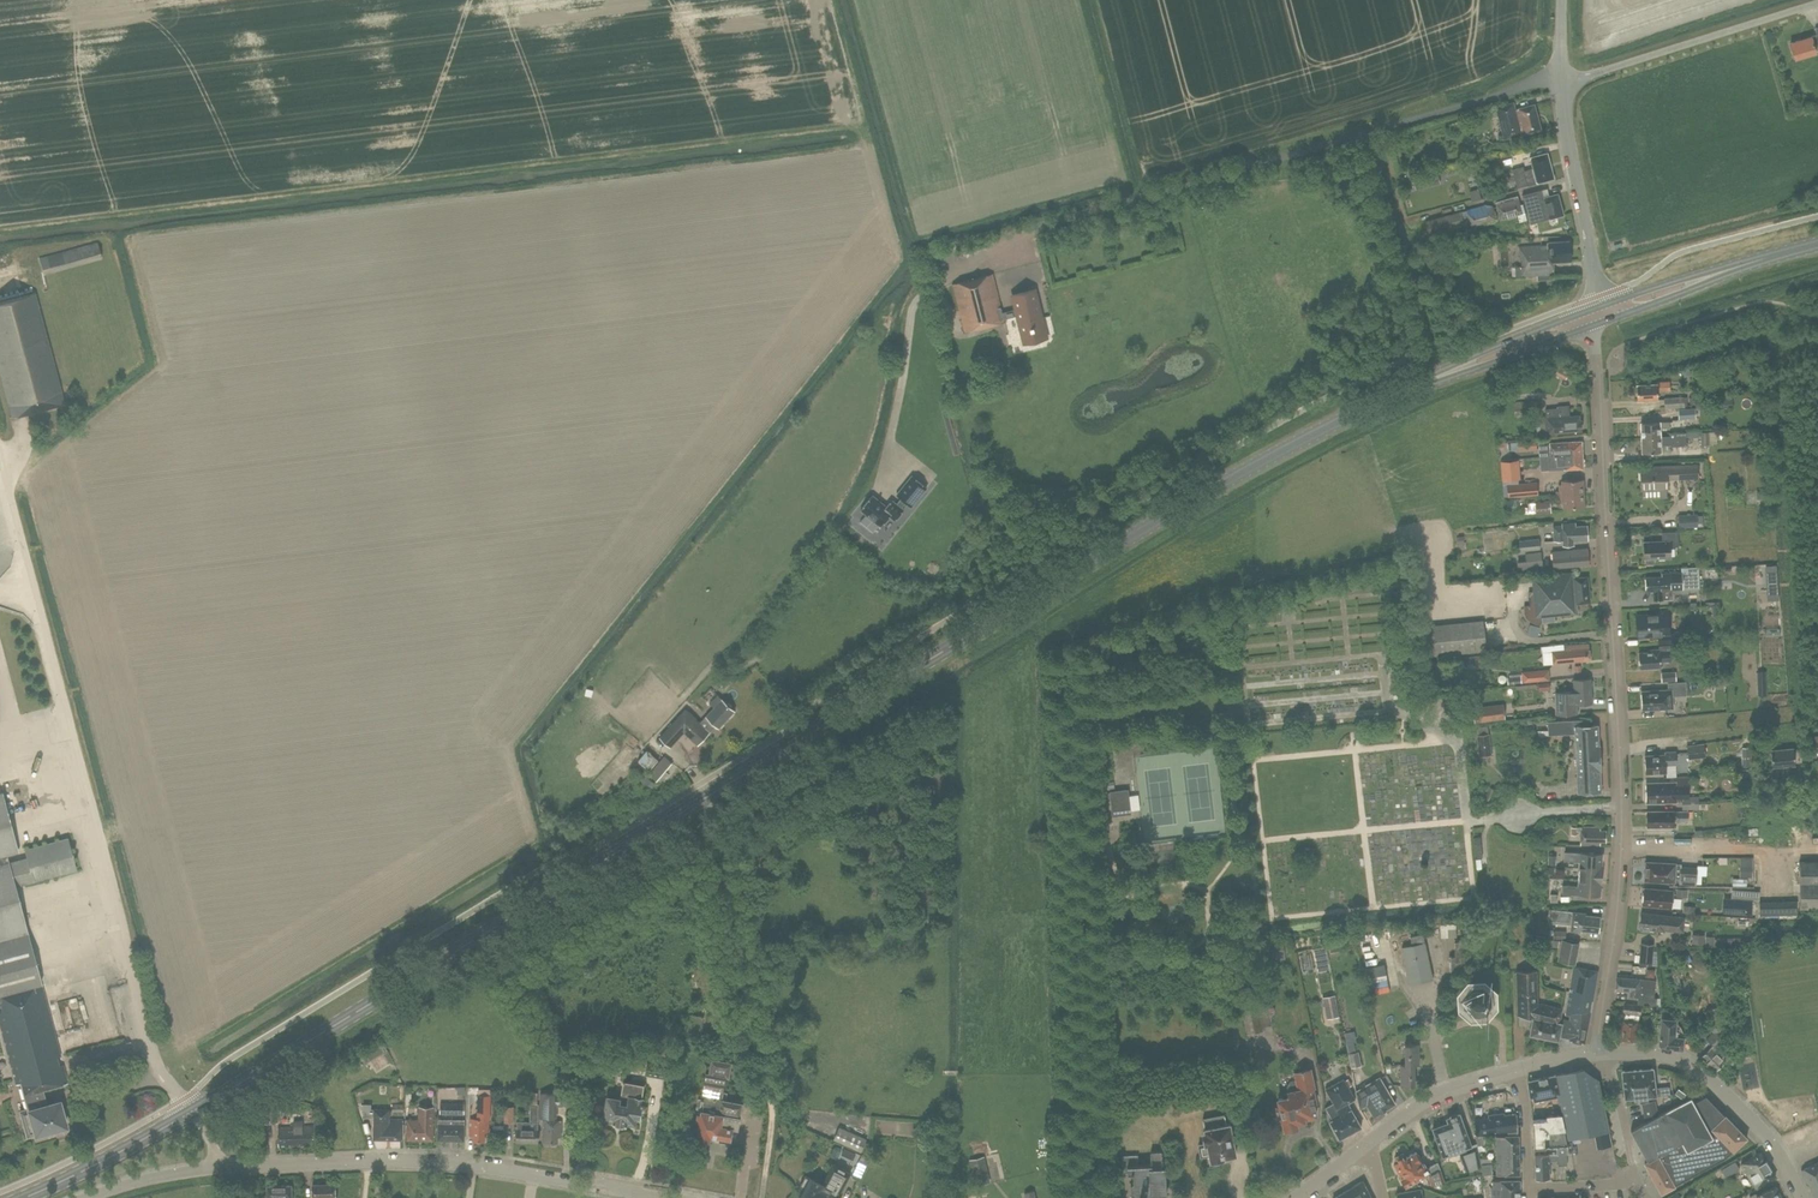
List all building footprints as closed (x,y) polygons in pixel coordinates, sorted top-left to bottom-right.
[(1815,28),(1817,34),(1791,43),(1796,58),(1817,52),(1814,44),(1817,42),(1817,27),(1815,28)] [(1516,109),(1514,102),(1496,107),(1504,139),(1522,134),(1541,129),(1535,104),(1516,109)] [(1554,178),(1547,152),(1530,157),(1532,168),(1524,170),(1523,166),(1512,169),(1517,188),(1554,178)] [(1405,169),(1407,179),(1414,177),(1412,167),(1405,169)] [(1429,188),(1444,182),(1440,173),(1425,180),(1429,188)] [(1470,191),(1472,201),(1482,199),(1479,188),(1470,191)] [(1557,216),(1564,214),(1558,193),(1544,197),(1542,189),(1522,194),(1530,223),(1548,218),(1550,224),(1553,226),(1557,225),(1559,222),(1557,216)] [(1496,201),(1500,218),(1501,219),(1525,212),(1523,204),(1520,204),(1517,195),(1496,201)] [(1492,205),(1487,204),(1425,221),(1429,234),(1464,224),(1465,227),(1496,219),(1492,205)] [(1569,240),(1550,241),(1548,242),(1548,244),(1519,246),(1521,266),(1515,266),(1515,275),(1554,273),(1553,261),(1571,260),(1569,240)] [(101,257),(97,241),(39,257),(43,273),(101,257)] [(1013,295),(1017,308),(1003,312),(993,273),(952,284),(964,332),(1006,322),(1005,319),(1018,315),(1025,342),(1042,338),(1045,333),(1034,289),(1013,295)] [(35,291),(0,300),(0,372),(12,416),(64,402),(35,291)] [(1716,370),(1727,372),(1732,368),(1731,361),(1715,363),(1716,370)] [(1561,366),(1557,373),(1566,378),(1570,371),(1561,366)] [(1670,390),(1670,381),(1657,381),(1657,384),(1636,385),(1637,400),(1659,399),(1658,390),(1670,390)] [(1664,397),(1665,408),(1685,407),(1684,396),(1664,397)] [(1541,413),(1540,400),(1516,401),(1516,414),(1541,413)] [(1678,408),(1679,419),(1696,418),(1696,416),(1704,416),(1703,403),(1695,403),(1696,407),(1678,408)] [(1546,417),(1545,417),(1546,421),(1547,435),(1558,434),(1558,433),(1582,430),(1581,419),(1580,419),(1580,414),(1570,415),(1569,405),(1557,406),(1558,416),(1547,417),(1546,417)] [(1661,436),(1660,436),(1660,428),(1670,427),(1669,421),(1641,422),(1641,437),(1661,436)] [(1716,441),(1716,431),(1701,432),(1701,444),(1709,444),(1716,441)] [(1670,435),(1660,436),(1661,436),(1641,437),(1642,452),(1661,452),(1661,444),(1670,444),(1670,446),(1686,445),(1686,432),(1670,432),(1670,435)] [(1518,442),(1519,450),(1537,449),(1536,441),(1518,442)] [(1550,444),(1537,445),(1537,449),(1539,449),(1539,456),(1547,456),(1550,455),(1550,454),(1560,454),(1560,455),(1562,455),(1562,454),(1582,453),(1581,441),(1550,442),(1550,444)] [(1550,454),(1550,455),(1547,456),(1548,469),(1583,468),(1582,453),(1562,454),(1562,455),(1560,455),(1560,454),(1550,454)] [(1520,479),(1518,459),(1501,461),(1503,480),(1520,479)] [(1642,489),(1667,488),(1667,479),(1681,478),(1698,477),(1697,464),(1653,466),(1653,468),(1641,469),(1642,489)] [(912,506),(928,487),(912,474),(896,494),(898,495),(901,498),(897,504),(895,502),(893,500),(887,507),(876,497),(873,495),(861,509),(865,513),(867,514),(858,524),(872,534),(879,524),(880,525),(881,526),(885,521),(890,516),(894,519),(903,509),(902,507),(906,502),(909,504),(912,506)] [(1556,491),(1556,494),(1584,492),(1583,479),(1561,480),(1561,484),(1557,484),(1558,491),(1556,491)] [(1538,495),(1537,481),(1507,484),(1508,497),(1538,495)] [(1584,492),(1556,494),(1556,496),(1559,496),(1560,503),(1562,503),(1562,507),(1585,506),(1584,492)] [(1551,512),(1550,500),(1535,501),(1536,512),(1551,512)] [(1679,514),(1679,529),(1698,529),(1698,514),(1679,514)] [(1586,525),(1575,526),(1575,522),(1562,523),(1562,525),(1553,526),(1554,540),(1562,539),(1563,544),(1573,544),(1573,540),(1587,539),(1586,525)] [(1654,562),(1654,558),(1670,557),(1670,546),(1679,545),(1678,531),(1661,532),(1662,541),(1644,541),(1645,559),(1646,562),(1647,564),(1653,563),(1654,562)] [(1519,540),(1520,551),(1540,549),(1539,538),(1519,540)] [(1552,551),(1553,567),(1589,564),(1587,548),(1552,551)] [(1517,561),(1518,569),(1543,566),(1541,551),(1526,553),(1526,560),(1517,561)] [(1769,578),(1781,578),(1780,565),(1769,565),(1769,578)] [(1700,588),(1699,566),(1681,567),(1682,571),(1661,572),(1661,576),(1645,576),(1646,590),(1653,590),(1653,600),(1663,599),(1662,590),(1700,588)] [(1735,568),(1736,580),(1744,580),(1743,567),(1735,568)] [(1578,613),(1578,612),(1577,603),(1590,602),(1588,576),(1575,577),(1574,572),(1532,576),(1536,617),(1541,616),(1542,622),(1555,620),(1555,615),(1578,613)] [(1782,591),(1758,592),(1759,600),(1783,599),(1782,591)] [(1669,634),(1667,610),(1656,611),(1656,613),(1636,615),(1637,636),(1658,635),(1659,642),(1678,641),(1677,634),(1669,634)] [(1486,650),(1483,619),(1426,625),(1429,655),(1486,650)] [(1590,660),(1588,644),(1564,646),(1564,650),(1552,651),(1553,663),(1590,660)] [(1659,646),(1659,649),(1650,649),(1651,651),(1638,652),(1639,668),(1661,667),(1661,661),(1671,660),(1670,646),(1659,646)] [(1466,656),(1467,664),(1481,663),(1481,654),(1466,656)] [(1550,679),(1549,668),(1522,671),(1522,673),(1509,674),(1510,684),(1523,683),(1523,682),(1550,679)] [(1661,672),(1662,681),(1677,680),(1676,671),(1661,672)] [(1592,703),(1590,678),(1573,679),(1574,691),(1563,691),(1563,692),(1556,692),(1557,714),(1578,713),(1578,704),(1592,703)] [(1767,695),(1766,679),(1758,680),(1758,695),(1767,695)] [(1714,681),(1714,689),(1725,688),(1724,680),(1714,681)] [(1687,695),(1686,681),(1667,682),(1668,689),(1641,691),(1642,709),(1674,707),(1673,695),(1687,695)] [(1550,689),(1549,682),(1538,683),(1539,690),(1550,689)] [(736,709),(722,699),(718,694),(710,702),(715,707),(706,716),(702,721),(685,707),(659,737),(671,747),(684,732),(698,744),(716,724),(720,727),(736,709)] [(1473,707),(1475,722),(1506,718),(1504,703),(1473,707)] [(1597,725),(1593,725),(1592,719),(1547,721),(1548,735),(1575,733),(1578,792),(1601,790),(1597,725)] [(1479,734),(1488,733),(1488,725),(1478,727),(1479,734)] [(1491,755),(1488,733),(1479,734),(1477,735),(1480,756),(1491,755)] [(1798,736),(1800,746),(1807,745),(1805,735),(1798,736)] [(1687,745),(1689,759),(1706,757),(1704,743),(1687,745)] [(1801,749),(1794,750),(1794,747),(1771,750),(1772,767),(1796,764),(1795,761),(1802,761),(1801,749)] [(1676,764),(1676,751),(1665,751),(1665,754),(1645,755),(1645,773),(1666,772),(1666,764),(1676,764)] [(672,763),(664,756),(649,774),(657,781),(672,763)] [(1645,782),(1646,802),(1677,801),(1677,796),(1688,796),(1688,786),(1677,786),(1677,782),(1670,782),(1663,782),(1645,782)] [(1131,813),(1128,789),(1110,791),(1110,792),(1103,793),(1104,801),(1111,800),(1113,815),(1131,813)] [(16,1082),(21,1080),(28,1109),(21,1111),(28,1134),(35,1132),(35,1133),(65,1124),(59,1100),(47,1103),(44,1088),(69,1082),(41,983),(42,983),(28,933),(28,932),(16,885),(77,869),(68,838),(26,849),(29,857),(9,862),(7,854),(19,851),(3,791),(0,792),(0,1022),(16,1082)] [(1699,809),(1699,796),(1689,796),(1688,796),(1688,799),(1682,799),(1682,801),(1682,809),(1699,809)] [(1688,819),(1688,811),(1674,811),(1674,810),(1647,810),(1647,826),(1674,826),(1674,819),(1688,819)] [(1600,841),(1605,841),(1605,830),(1600,830),(1600,826),(1572,826),(1572,834),(1581,834),(1581,845),(1600,845),(1600,841)] [(1579,866),(1602,867),(1602,853),(1564,851),(1564,860),(1579,861),(1579,866)] [(1556,865),(1557,855),(1548,854),(1548,865),(1556,865)] [(1682,864),(1646,861),(1644,880),(1674,882),(1675,878),(1679,878),(1679,883),(1696,884),(1697,866),(1681,866),(1682,864)] [(1800,906),(1817,905),(1817,861),(1799,861),(1800,906)] [(1740,876),(1753,876),(1753,864),(1740,864),(1740,876)] [(1601,880),(1602,867),(1579,866),(1578,879),(1601,880)] [(1600,895),(1601,880),(1578,879),(1578,885),(1562,884),(1562,893),(1573,894),(1600,895)] [(1674,890),(1643,887),(1642,904),(1672,907),(1674,890)] [(1732,889),(1732,897),(1753,899),(1759,899),(1759,891),(1732,889)] [(1732,897),(1723,897),(1722,912),(1752,914),(1753,899),(1732,897)] [(1797,912),(1797,900),(1759,901),(1759,913),(1797,912)] [(1581,930),(1598,931),(1599,915),(1586,914),(1586,912),(1572,911),(1572,914),(1550,912),(1550,921),(1571,923),(1571,930),(1581,931),(1581,930)] [(1673,929),(1683,930),(1684,917),(1666,915),(1666,914),(1641,912),(1639,928),(1663,931),(1664,929),(1673,930),(1673,929)] [(1459,923),(1444,924),(1445,937),(1459,936),(1459,923)] [(1566,930),(1554,930),(1554,938),(1565,938),(1566,930)] [(1402,947),(1410,983),(1432,978),(1422,934),(1411,937),(1412,944),(1402,947)] [(1705,935),(1695,935),(1694,943),(1704,944),(1705,935)] [(1715,937),(1707,937),(1707,947),(1715,947),(1715,937)] [(1579,942),(1562,939),(1557,960),(1575,964),(1579,942)] [(1284,941),(1271,942),(1272,950),(1284,949),(1284,941)] [(1466,970),(1465,941),(1454,941),(1454,956),(1450,956),(1451,971),(1460,971),(1466,970)] [(1639,964),(1652,965),(1654,943),(1641,942),(1639,964)] [(1380,991),(1392,990),(1390,964),(1370,966),(1371,984),(1379,984),(1380,991)] [(1569,1039),(1585,1042),(1597,971),(1574,967),(1566,1014),(1570,1015),(1569,1020),(1563,1019),(1561,1036),(1569,1038),(1569,1039)] [(1648,968),(1647,975),(1655,976),(1655,969),(1648,968)] [(1538,1004),(1536,970),(1516,971),(1518,1014),(1533,1017),(1530,1034),(1558,1039),(1561,1023),(1560,1022),(1562,1008),(1538,1004)] [(1656,981),(1616,978),(1615,990),(1630,992),(1630,995),(1638,996),(1637,1004),(1656,1006),(1657,998),(1654,997),(1656,981)] [(1491,992),(1482,985),(1470,986),(1463,994),(1463,1006),(1472,1013),(1474,1013),(1484,1012),(1491,1004),(1491,992)] [(1324,1000),(1327,1018),(1339,1016),(1336,998),(1324,1000)] [(1639,1013),(1640,1013),(1641,1006),(1623,1004),(1622,1012),(1625,1012),(1624,1018),(1622,1018),(1620,1039),(1636,1041),(1639,1013)] [(1720,1005),(1704,1011),(1713,1032),(1706,1038),(1713,1044),(1701,1057),(1716,1071),(1733,1052),(1727,1046),(1726,1047),(1722,1042),(1731,1034),(1726,1026),(1728,1025),(1720,1005)] [(1677,1020),(1667,1008),(1663,1008),(1663,1009),(1656,1008),(1656,1014),(1659,1015),(1659,1012),(1663,1012),(1660,1043),(1672,1044),(1671,1046),(1681,1047),(1682,1040),(1686,1038),(1680,1025),(1677,1020)] [(683,1033),(700,1036),(704,1016),(687,1013),(683,1033)] [(359,1057),(363,1065),(388,1050),(384,1043),(359,1057)] [(1414,1064),(1414,1065),(1419,1065),(1419,1044),(1405,1044),(1405,1064),(1414,1064)] [(1348,1053),(1351,1067),(1361,1065),(1358,1051),(1348,1053)] [(732,1061),(712,1057),(710,1064),(706,1063),(705,1071),(706,1072),(702,1094),(705,1095),(703,1108),(702,1108),(701,1111),(698,1111),(697,1119),(700,1119),(697,1136),(700,1139),(700,1140),(706,1141),(709,1138),(710,1138),(711,1136),(718,1137),(718,1140),(730,1142),(733,1126),(739,1127),(743,1101),(726,1098),(727,1096),(723,1095),(726,1076),(730,1076),(732,1061)] [(1414,1064),(1405,1064),(1400,1064),(1401,1085),(1414,1085),(1414,1065),(1414,1064)] [(1669,1087),(1655,1088),(1653,1068),(1622,1071),(1625,1099),(1670,1094),(1669,1087)] [(1311,1069),(1294,1072),(1296,1078),(1290,1080),(1286,1085),(1289,1095),(1277,1098),(1279,1106),(1274,1107),(1276,1117),(1281,1116),(1284,1128),(1298,1125),(1297,1122),(1305,1120),(1305,1118),(1316,1115),(1314,1103),(1316,1102),(1313,1087),(1314,1086),(1311,1069)] [(1598,1080),(1583,1069),(1527,1080),(1530,1097),(1533,1096),(1534,1101),(1558,1096),(1559,1103),(1561,1103),(1568,1139),(1609,1130),(1598,1080)] [(1395,1103),(1379,1077),(1356,1091),(1360,1108),(1367,1104),(1374,1116),(1395,1103)] [(1329,1121),(1340,1139),(1361,1126),(1348,1103),(1355,1098),(1344,1078),(1326,1089),(1333,1103),(1326,1107),(1333,1119),(1329,1121)] [(637,1115),(641,1115),(644,1097),(642,1097),(645,1084),(623,1080),(621,1097),(608,1095),(604,1118),(614,1119),(614,1121),(615,1121),(617,1124),(617,1125),(623,1126),(626,1123),(627,1123),(627,1122),(636,1123),(637,1115)] [(478,1088),(478,1110),(478,1118),(470,1118),(469,1135),(473,1135),(473,1140),(485,1140),(485,1131),(489,1131),(489,1119),(490,1119),(491,1089),(478,1088)] [(1675,1093),(1682,1099),(1686,1094),(1678,1089),(1675,1093)] [(562,1093),(544,1092),(540,1092),(539,1117),(543,1117),(543,1137),(546,1137),(546,1141),(558,1142),(558,1137),(562,1137),(562,1120),(554,1120),(554,1118),(557,1118),(558,1105),(562,1105),(562,1093)] [(1236,1105),(1233,1092),(1225,1094),(1228,1107),(1236,1105)] [(1668,1110),(1668,1109),(1631,1129),(1648,1161),(1645,1162),(1649,1170),(1650,1171),(1661,1193),(1675,1186),(1675,1185),(1728,1156),(1727,1155),(1733,1150),(1747,1137),(1725,1115),(1706,1095),(1694,1102),(1691,1097),(1689,1098),(1668,1110)] [(1659,1114),(1656,1100),(1642,1102),(1645,1117),(1659,1114)] [(440,1113),(464,1113),(464,1103),(440,1102),(440,1113)] [(373,1138),(401,1139),(403,1137),(404,1119),(389,1118),(390,1109),(371,1108),(371,1103),(363,1103),(363,1117),(374,1117),(373,1138)] [(518,1121),(517,1141),(538,1141),(539,1103),(530,1103),(530,1121),(518,1121)] [(418,1105),(418,1119),(408,1119),(407,1139),(433,1139),(434,1106),(418,1105)] [(496,1106),(496,1120),(504,1120),(504,1106),(496,1106)] [(504,1106),(504,1121),(513,1121),(513,1106),(504,1106)] [(1478,1149),(1477,1143),(1471,1145),(1460,1113),(1447,1117),(1448,1122),(1433,1128),(1443,1156),(1459,1150),(1466,1170),(1480,1165),(1477,1149),(1478,1149)] [(1519,1134),(1516,1114),(1504,1115),(1504,1113),(1488,1115),(1488,1117),(1474,1119),(1475,1135),(1490,1133),(1490,1135),(1519,1134)] [(1557,1155),(1567,1154),(1569,1154),(1568,1145),(1565,1131),(1566,1131),(1562,1114),(1547,1115),(1547,1118),(1532,1119),(1534,1148),(1556,1147),(1557,1155)] [(1230,1123),(1225,1124),(1223,1115),(1203,1119),(1205,1128),(1204,1128),(1205,1131),(1203,1132),(1205,1143),(1199,1145),(1201,1156),(1210,1154),(1211,1160),(1223,1157),(1223,1156),(1236,1154),(1230,1123)] [(315,1142),(314,1125),(303,1125),(303,1119),(293,1120),(293,1126),(278,1127),(279,1146),(300,1145),(300,1143),(315,1142)] [(438,1139),(464,1140),(465,1121),(438,1120),(438,1139)] [(834,1139),(861,1151),(867,1138),(840,1126),(834,1139)] [(1519,1137),(1519,1134),(1490,1135),(1490,1136),(1495,1135),(1496,1175),(1519,1174),(1519,1137)] [(851,1167),(860,1155),(848,1146),(840,1158),(851,1167)] [(1138,1154),(1122,1155),(1123,1173),(1133,1172),(1133,1183),(1131,1183),(1131,1195),(1140,1195),(1142,1197),(1143,1197),(1150,1195),(1157,1196),(1157,1197),(1160,1197),(1160,1196),(1167,1194),(1166,1166),(1161,1166),(1161,1151),(1152,1152),(1152,1163),(1138,1164),(1138,1154)] [(1425,1164),(1423,1165),(1415,1151),(1406,1156),(1404,1152),(1395,1157),(1397,1161),(1394,1163),(1401,1177),(1406,1186),(1428,1174),(1431,1184),(1444,1181),(1437,1162),(1426,1168),(1425,1164)] [(1775,1176),(1761,1151),(1740,1164),(1755,1188),(1775,1176)] [(1567,1154),(1557,1155),(1549,1155),(1534,1155),(1536,1179),(1550,1178),(1549,1168),(1550,1168),(1549,1161),(1558,1160),(1558,1165),(1567,1164),(1567,1154)] [(969,1159),(975,1185),(990,1182),(984,1156),(969,1159)] [(868,1162),(859,1158),(851,1177),(860,1181),(868,1162)] [(1723,1167),(1727,1174),(1739,1166),(1735,1160),(1723,1167)] [(833,1163),(823,1183),(812,1177),(811,1178),(805,1175),(800,1185),(806,1188),(801,1197),(841,1197),(838,1197),(851,1173),(833,1163)] [(1482,1163),(1482,1174),(1491,1174),(1490,1163),(1482,1163)] [(1800,1170),(1806,1183),(1807,1184),(1809,1185),(1814,1197),(1817,1197),(1817,1163),(1800,1170)] [(1491,1197),(1520,1197),(1520,1180),(1492,1180),(1492,1187),(1491,1187),(1491,1197)] [(1362,1181),(1334,1197),(1372,1197),(1362,1181)] [(336,1183),(313,1184),(313,1197),(336,1197),(336,1183)] [(292,1184),(267,1185),(268,1197),(292,1197),(292,1184)] [(1775,1186),(1756,1195),(1756,1193),(1749,1196),(1750,1197),(1781,1197),(1775,1186)] [(1421,1188),(1396,1193),(1397,1197),(1423,1197),(1421,1188)] [(1025,1197),(1036,1197),(1034,1190),(1024,1192),(1025,1197)]
